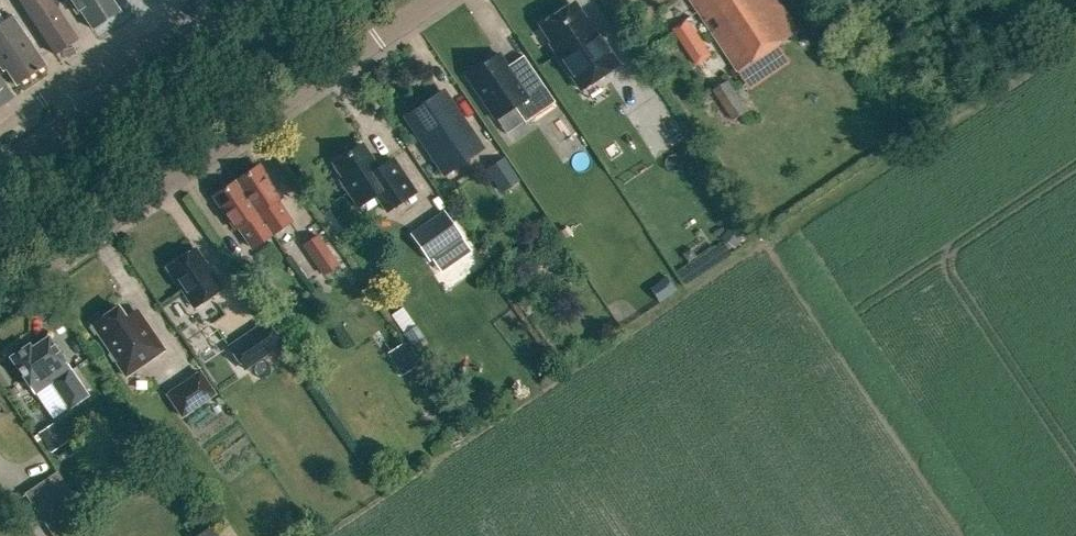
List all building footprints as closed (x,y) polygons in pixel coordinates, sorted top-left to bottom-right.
[(54,54),(76,39),(56,8),(59,7),(60,3),(57,0),(19,0),(54,54)] [(76,13),(80,10),(92,29),(119,10),(112,0),(67,0),(76,13)] [(800,31),(779,0),(691,0),(739,72),(800,31)] [(594,29),(590,32),(572,4),(542,24),(554,41),(550,44),(580,89),(617,65),(594,29)] [(45,65),(12,16),(0,24),(0,66),(3,70),(5,68),(16,84),(45,65)] [(697,65),(712,55),(688,19),(673,29),(697,65)] [(523,56),(507,66),(498,54),(492,58),(466,76),(495,119),(514,107),(524,123),(555,102),(523,56)] [(734,118),(749,109),(730,79),(715,88),(734,118)] [(406,116),(421,137),(433,156),(444,173),(481,148),(443,92),(406,116)] [(376,170),(370,162),(373,160),(361,144),(345,155),(333,163),(343,177),(340,179),(358,207),(376,195),(387,211),(415,192),(392,158),(376,170)] [(502,192),(518,181),(503,159),(488,170),(502,192)] [(236,181),(272,234),(291,221),(277,201),(281,199),(258,166),(236,181)] [(252,247),(272,234),(236,181),(213,196),(236,229),(239,227),(252,247)] [(430,259),(463,236),(444,208),(410,232),(430,259)] [(323,274),(337,265),(317,235),(304,245),(323,274)] [(194,306),(222,287),(195,248),(168,267),(194,306)] [(667,278),(651,289),(660,302),(676,291),(667,278)] [(165,349),(142,314),(138,309),(126,317),(119,306),(93,324),(119,362),(118,362),(127,375),(142,364),(165,349)] [(244,367),(280,343),(266,321),(230,345),(244,367)] [(417,327),(405,335),(413,347),(425,339),(417,327)] [(73,369),(50,336),(34,347),(31,343),(11,356),(36,394),(53,383),(70,408),(89,395),(72,370),(73,369)] [(403,373),(410,369),(416,364),(402,342),(388,350),(403,373)] [(183,414),(215,392),(200,371),(168,393),(183,414)] [(52,451),(64,443),(51,423),(39,431),(52,451)] [(81,524),(63,498),(71,493),(56,472),(24,493),(53,535),(62,535),(81,524)] [(211,524),(194,535),(219,535),(211,524)]
